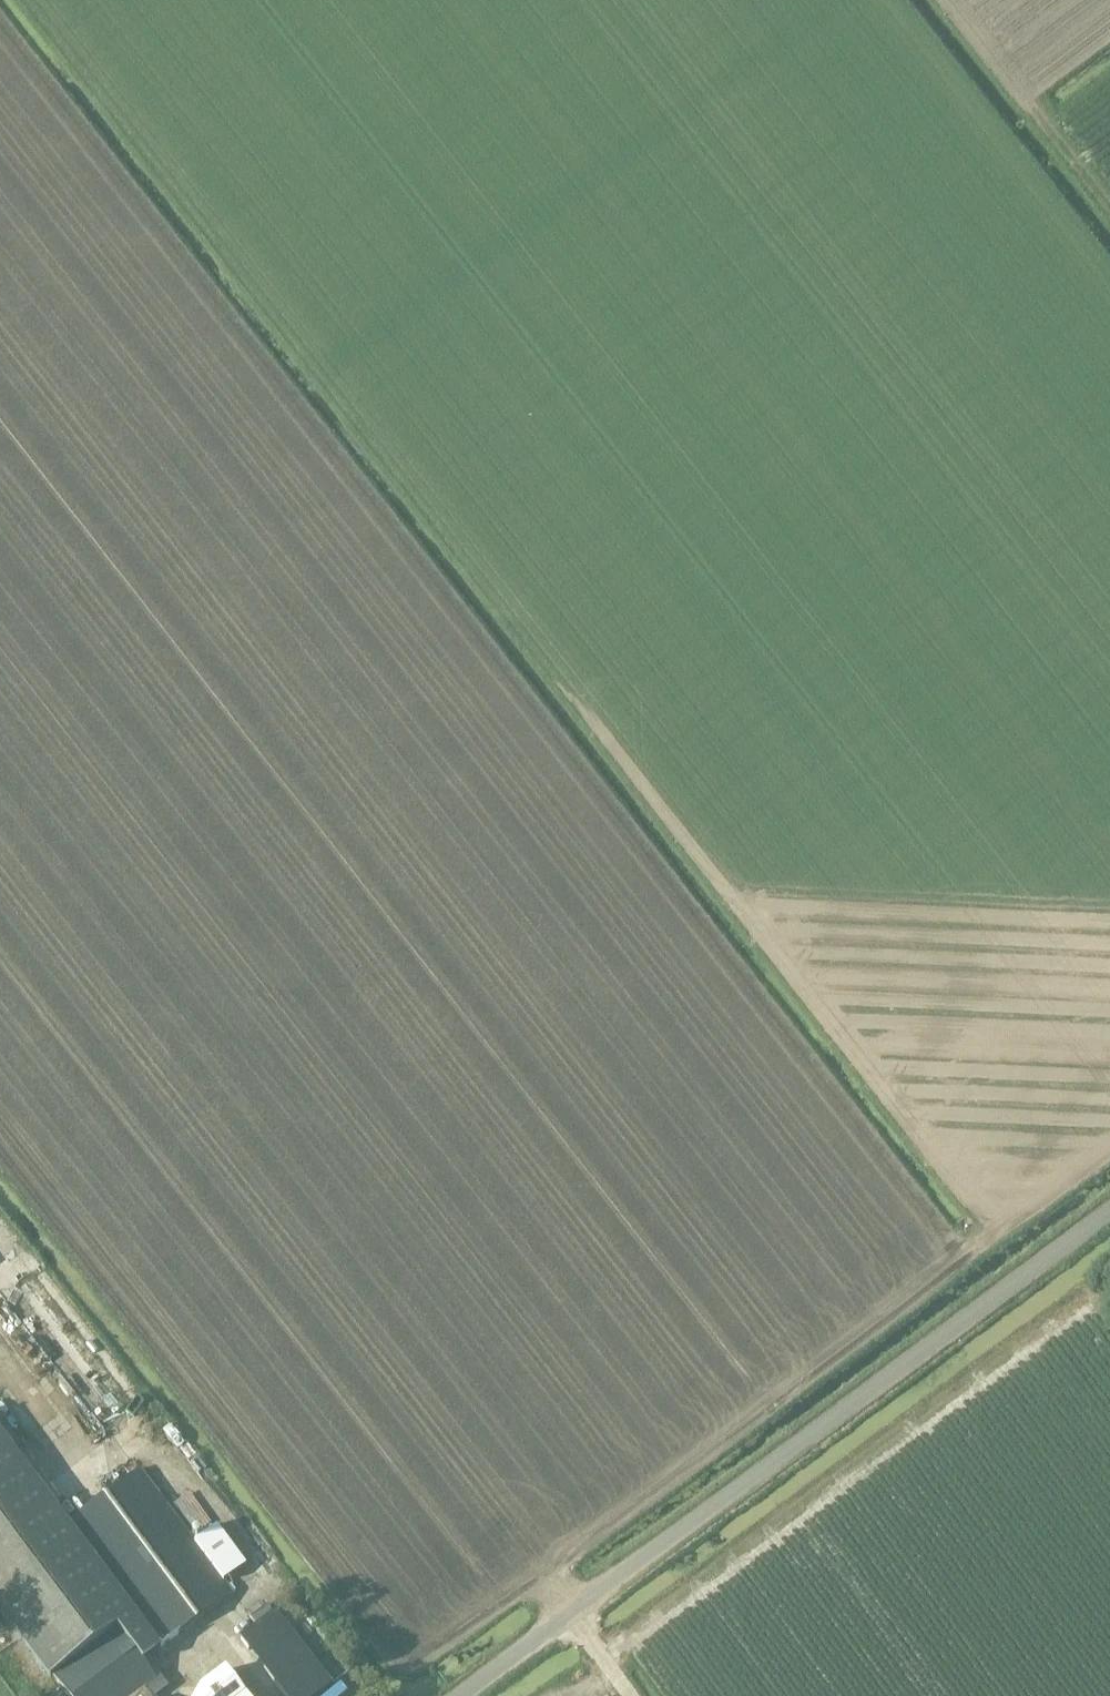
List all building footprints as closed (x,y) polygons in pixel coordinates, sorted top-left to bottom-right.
[(64,1695),(150,1695),(144,1687),(155,1679),(143,1662),(231,1592),(139,1467),(67,1521),(0,1431),(0,1615),(46,1677),(49,1676),(64,1695)] [(229,1577),(255,1562),(230,1518),(204,1533),(229,1577)] [(246,1614),(255,1625),(237,1638),(282,1695),(313,1695),(331,1682),(294,1636),(305,1627),(285,1601),(271,1612),(262,1602),(246,1614)] [(241,1692),(240,1692),(222,1668),(197,1687),(193,1695),(244,1695),(241,1692)]
